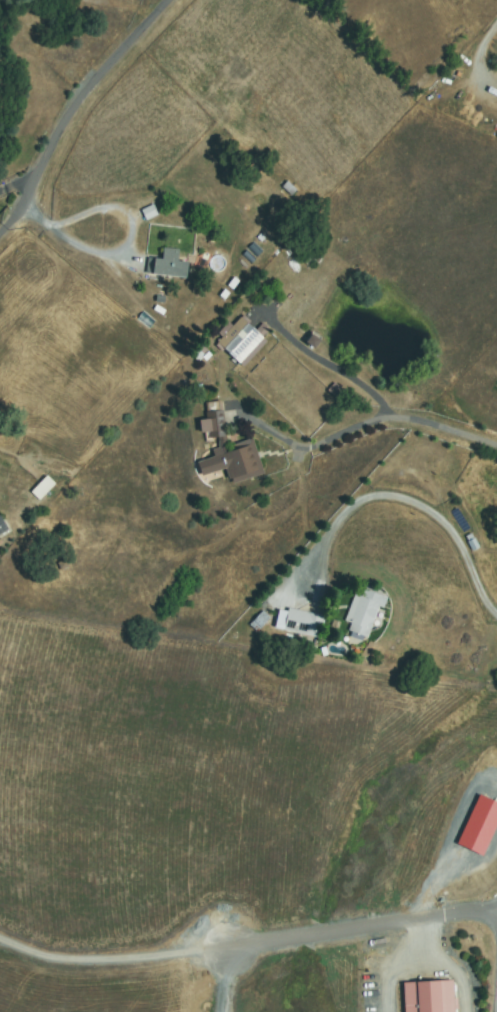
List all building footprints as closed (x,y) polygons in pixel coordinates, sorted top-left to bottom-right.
[(156,214),(151,203),(139,209),(143,220),(156,214)] [(178,251),(176,264),(187,265),(186,277),(147,273),(148,261),(163,262),(164,249),(178,251)] [(251,313),(244,324),(258,332),(262,325),(269,329),(246,364),(216,345),(229,325),(234,328),(246,310),(251,313)] [(205,406),(218,403),(230,453),(231,453),(230,447),(254,441),(262,474),(230,482),(218,434),(206,437),(202,421),(208,419),(205,406)] [(53,482),(45,474),(29,491),(38,499),(53,482)] [(371,638),(348,635),(353,593),(385,598),(384,608),(375,607),(371,638)] [(286,628),(290,611),(323,618),(319,636),(286,628)] [(452,983),(453,1011),(406,1011),(405,985),(452,983)]
